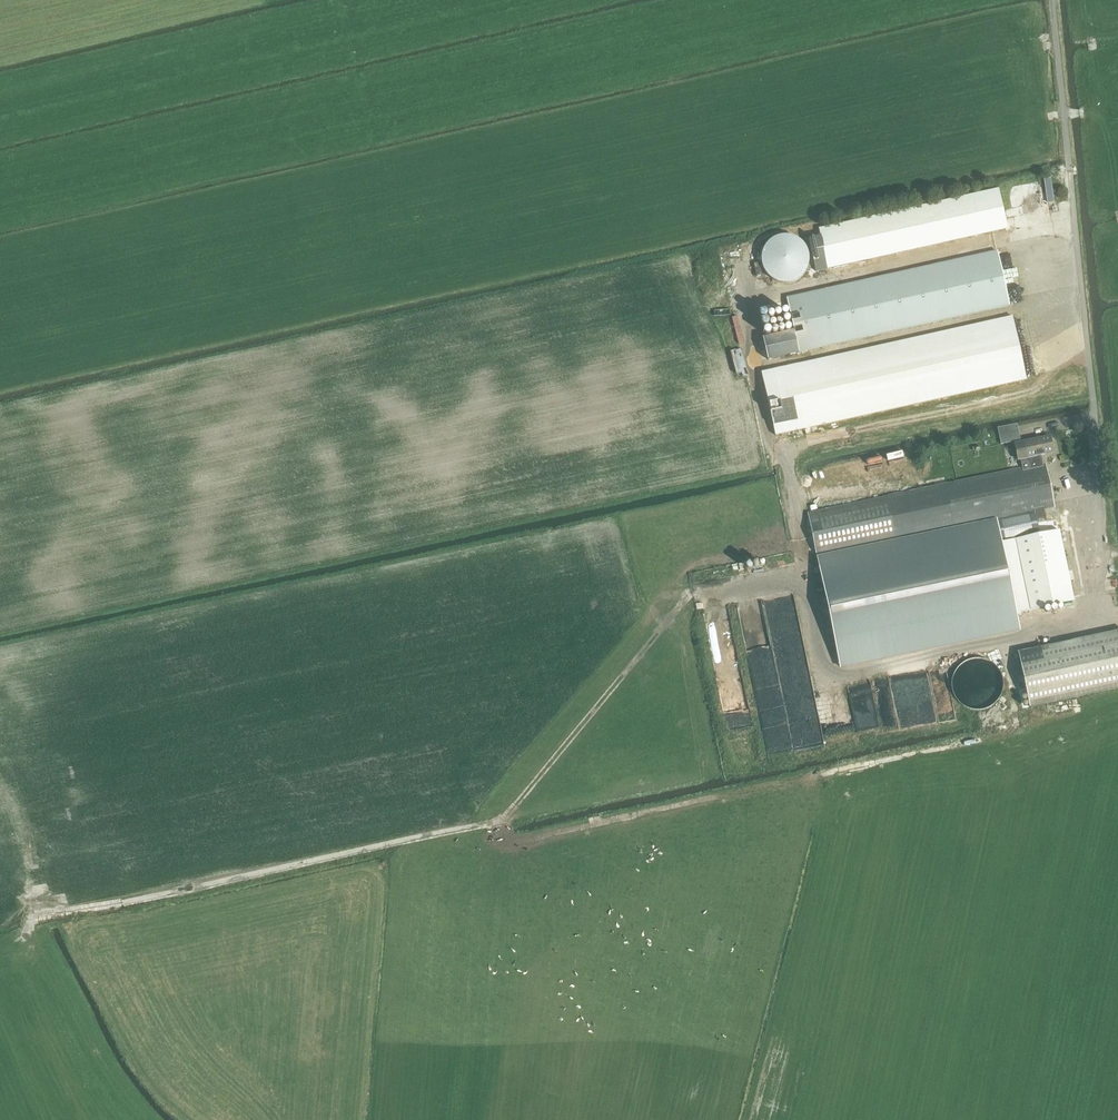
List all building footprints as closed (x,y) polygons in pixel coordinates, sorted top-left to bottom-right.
[(1053,201),(1050,178),(1044,179),(1048,202),(1053,201)] [(1008,229),(999,188),(819,228),(820,233),(814,235),(809,236),(817,271),(828,268),(1008,229)] [(806,258),(805,253),(804,250),(802,246),(800,243),(797,241),(794,239),(790,238),(786,237),(783,237),(778,238),(774,240),(770,242),(768,245),(766,250),(764,253),(764,257),(764,261),(765,265),(767,269),(770,272),(773,275),(776,277),(780,278),(783,279),(788,278),(792,277),(795,276),(799,273),(802,270),(804,266),(805,262),(806,258)] [(768,359),(799,352),(1010,305),(998,251),(787,298),(794,331),(785,333),(763,338),(768,359)] [(1027,380),(1013,316),(773,369),(761,372),(775,436),(787,433),(804,429),(805,434),(810,433),(809,428),(1027,380)] [(1001,444),(1021,440),(1018,424),(998,428),(1001,444)] [(1023,469),(808,512),(818,558),(857,549),(896,540),(947,530),(996,520),(998,519),(1004,546),(1006,546),(1017,543),(1031,610),(1074,601),(1060,530),(1059,530),(1057,523),(1040,527),(1041,534),(1039,534),(1037,523),(1047,521),(1045,510),(1055,508),(1046,463),(1044,464),(1042,456),(1054,453),(1050,436),(1015,443),(1019,460),(1021,460),(1023,469)] [(818,560),(840,669),(1020,630),(997,522),(818,560)] [(1018,653),(1030,707),(1117,688),(1117,631),(1018,653)] [(1007,683),(1006,678),(1005,673),(1003,669),(1000,665),(997,663),(992,660),(988,658),(982,658),(979,658),(976,658),(972,659),(968,661),(964,665),(961,668),(958,673),(957,677),(956,682),(956,687),(958,692),(960,696),(963,700),(967,704),(972,706),(976,708),(981,708),(987,708),(990,707),(994,705),(999,701),(1002,697),(1005,693),(1006,688),(1007,683)]
